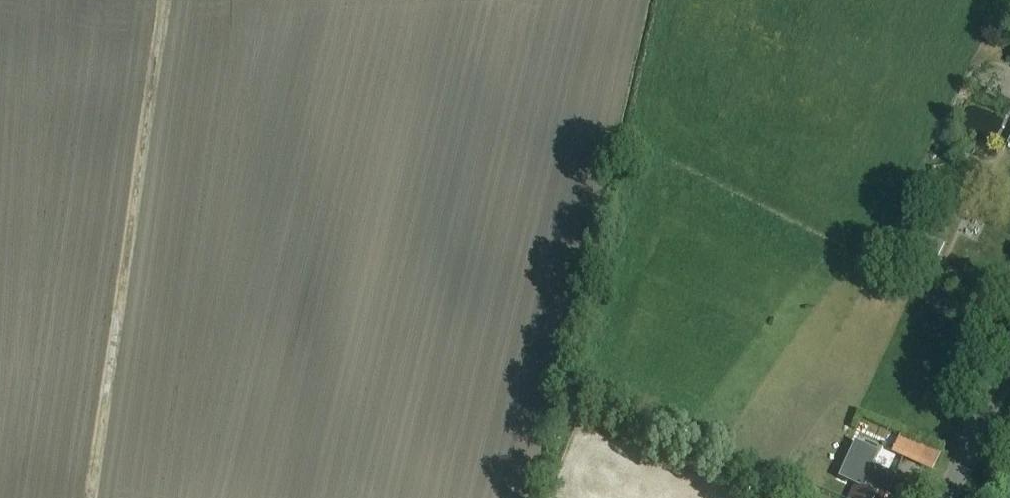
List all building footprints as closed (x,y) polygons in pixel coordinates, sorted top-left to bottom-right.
[(963,141),(960,150),(970,154),(973,145),(963,141)] [(919,466),(922,467),(933,472),(940,454),(930,449),(899,436),(891,454),(919,466)] [(858,487),(855,485),(848,497),(880,497),(858,487)]
